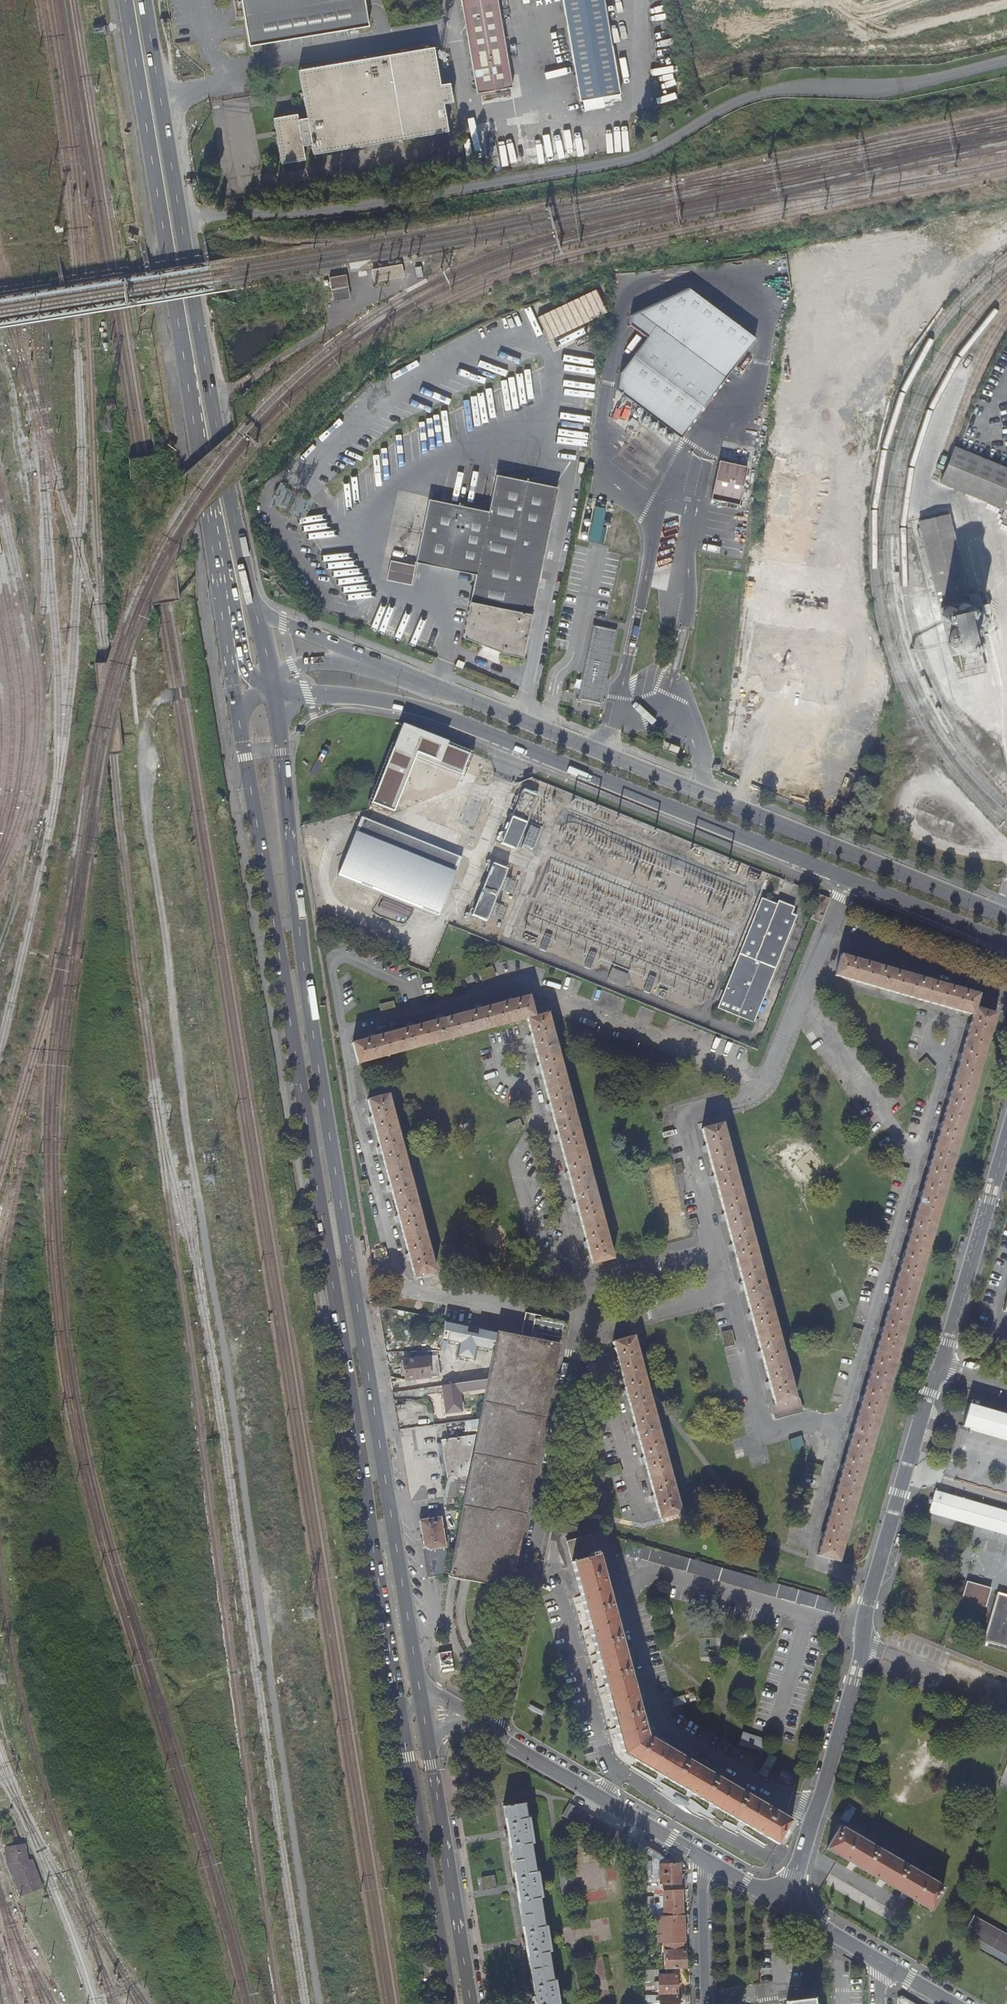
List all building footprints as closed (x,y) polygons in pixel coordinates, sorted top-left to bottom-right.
[(246,46),(258,45),(366,26),(361,0),(238,0),(246,46)] [(477,93),(480,93),(482,103),(511,99),(510,89),(513,88),(500,0),(463,0),(477,93)] [(579,104),(583,103),(584,111),(603,108),(602,100),(620,97),(605,0),(565,0),(579,104)] [(300,146),(308,144),(310,154),(444,132),(440,104),(449,102),(446,84),(437,85),(430,48),(296,71),(304,118),(295,119),(294,114),(271,118),(279,164),(301,160),(300,146)] [(398,265),(368,270),(371,282),(400,277),(398,265)] [(346,297),(343,275),(327,278),(331,300),(346,297)] [(679,437),(756,338),(689,287),(631,315),(629,324),(647,337),(621,372),(618,391),(679,437)] [(604,313),(594,290),(537,318),(549,340),(604,313)] [(614,406),(612,420),(628,422),(629,407),(614,406)] [(1006,510),(1006,468),(954,446),(939,482),(1006,510)] [(745,468),(719,461),(711,499),(737,505),(745,468)] [(487,512),(427,500),(414,562),(474,575),(469,602),(468,601),(461,638),(503,655),(521,659),(556,487),(495,475),(487,512)] [(976,635),(966,593),(946,513),(917,520),(950,655),(979,648),(976,635)] [(413,566),(389,561),(385,581),(409,586),(413,566)] [(976,591),(966,593),(976,635),(986,632),(976,591)] [(618,631),(593,626),(576,701),(601,706),(618,631)] [(979,648),(950,655),(956,678),(985,670),(979,648)] [(402,727),(372,803),(394,812),(417,756),(463,774),(471,754),(402,727)] [(739,745),(731,744),(729,762),(736,763),(739,745)] [(537,797),(523,791),(501,843),(516,849),(537,797)] [(847,805),(837,802),(836,807),(845,811),(847,805)] [(361,817),(337,876),(439,917),(463,858),(361,817)] [(527,825),(518,848),(530,853),(540,830),(527,825)] [(508,871),(493,865),(472,917),(488,923),(508,871)] [(820,920),(828,900),(820,896),(811,917),(818,919),(820,920)] [(763,899),(718,1008),(755,1023),(777,969),(755,960),(777,905),(763,899)] [(777,905),(755,960),(777,969),(798,915),(792,913),(795,907),(779,901),(777,905)] [(553,936),(546,934),(540,950),(546,952),(553,936)] [(597,954),(590,952),(584,967),(591,970),(597,954)] [(977,995),(840,955),(834,976),(972,1016),(816,1556),(837,1562),(994,1015),(974,1009),(977,995)] [(610,969),(607,976),(606,980),(623,986),(623,984),(626,976),(610,969)] [(656,978),(650,976),(644,991),(650,993),(656,978)] [(530,997),(353,1043),(358,1063),(525,1018),(590,1263),(611,1257),(546,1013),(535,1016),(530,997)] [(917,1064),(926,1073),(933,1065),(924,1057),(917,1064)] [(389,1095),(368,1100),(413,1277),(433,1272),(389,1095)] [(504,1125),(509,1135),(522,1128),(517,1118),(504,1125)] [(776,1404),(794,1399),(720,1123),(700,1128),(773,1405),(776,1404)] [(525,1313),(521,1337),(550,1343),(551,1338),(560,1340),(563,1326),(545,1322),(546,1318),(525,1313)] [(407,1316),(389,1318),(394,1345),(410,1342),(407,1316)] [(481,1379),(486,1379),(495,1332),(443,1321),(443,1323),(443,1330),(442,1345),(443,1385),(481,1379)] [(729,1329),(719,1332),(723,1346),(733,1343),(729,1329)] [(427,1332),(425,1347),(439,1346),(442,1345),(443,1330),(427,1332)] [(550,1343),(521,1337),(497,1332),(448,1578),(462,1581),(511,1590),(559,1345),(550,1343)] [(632,1335),(611,1341),(659,1517),(679,1512),(632,1335)] [(426,1356),(403,1360),(406,1380),(429,1375),(426,1356)] [(443,1385),(439,1386),(443,1414),(461,1411),(457,1392),(482,1388),(481,1379),(443,1385)] [(797,1398),(794,1399),(776,1404),(777,1408),(772,1409),(775,1417),(800,1411),(797,1398)] [(961,1426),(1006,1440),(1006,1416),(967,1405),(961,1426)] [(787,1439),(790,1450),(804,1447),(800,1435),(787,1439)] [(440,1442),(444,1461),(471,1457),(475,1436),(440,1442)] [(447,1479),(467,1477),(471,1457),(444,1461),(447,1479)] [(804,1471),(811,1473),(814,1464),(808,1462),(804,1471)] [(933,1491),(927,1513),(1006,1536),(1006,1513),(933,1491)] [(459,1503),(458,1496),(443,1498),(445,1506),(459,1503)] [(427,1520),(418,1522),(423,1548),(429,1548),(433,1575),(441,1576),(445,1555),(439,1518),(427,1520)] [(592,1536),(568,1543),(583,1597),(591,1630),(598,1657),(607,1689),(617,1730),(624,1755),(660,1776),(689,1794),(712,1807),(742,1825),(777,1845),(790,1822),(785,1819),(644,1737),(592,1536)] [(835,1615),(840,1600),(764,1579),(629,1540),(625,1553),(835,1615)] [(989,1590),(965,1584),(960,1601),(985,1608),(989,1590)] [(997,1592),(993,1607),(1006,1611),(1006,1595),(997,1592)] [(660,1615),(671,1613),(670,1605),(658,1608),(660,1615)] [(993,1607),(984,1642),(1006,1649),(1006,1611),(993,1607)] [(760,1751),(764,1738),(740,1731),(736,1744),(760,1751)] [(790,1776),(783,1772),(778,1780),(785,1784),(790,1776)] [(526,1802),(503,1806),(508,1835),(516,1891),(525,1943),(534,1997),(535,2003),(562,2003),(558,1980),(555,1981),(550,1952),(553,1952),(549,1926),(546,1926),(542,1898),(544,1897),(540,1872),(538,1872),(533,1844),(536,1843),(532,1817),(529,1817),(526,1802)] [(627,1854),(635,1842),(569,1803),(562,1815),(627,1854)] [(847,1822),(854,1808),(847,1804),(839,1818),(847,1822)] [(838,1827),(825,1849),(851,1864),(881,1882),(904,1895),(907,1897),(929,1910),(942,1888),(926,1879),(838,1827)] [(669,1861),(638,1843),(639,1880),(669,1879),(669,1890),(681,1890),(681,1865),(669,1865),(669,1861)] [(23,1845),(1,1848),(3,1865),(19,1897),(41,1888),(30,1860),(26,1860),(23,1845)] [(480,1877),(482,1888),(495,1886),(493,1874),(480,1877)] [(682,1890),(681,1890),(669,1890),(655,1890),(655,1894),(664,1894),(664,1896),(660,1896),(660,1909),(665,1909),(665,1916),(683,1916),(682,1890)] [(1006,1957),(1006,1933),(973,1914),(963,1933),(974,1939),(1006,1957)] [(685,1916),(683,1916),(665,1916),(657,1916),(658,1944),(665,1943),(685,1943),(685,1916)] [(974,1939),(972,1943),(1006,1963),(1006,1957),(974,1939)] [(686,1969),(685,1943),(665,1943),(665,1969),(686,1969)] [(599,1980),(599,1963),(589,1963),(590,1980),(599,1980)] [(659,1995),(678,1995),(677,1975),(659,1975),(659,1970),(646,1970),(642,1970),(642,1981),(659,1981),(659,1995)] [(678,1995),(659,1995),(659,2003),(678,2003),(678,1995)]
